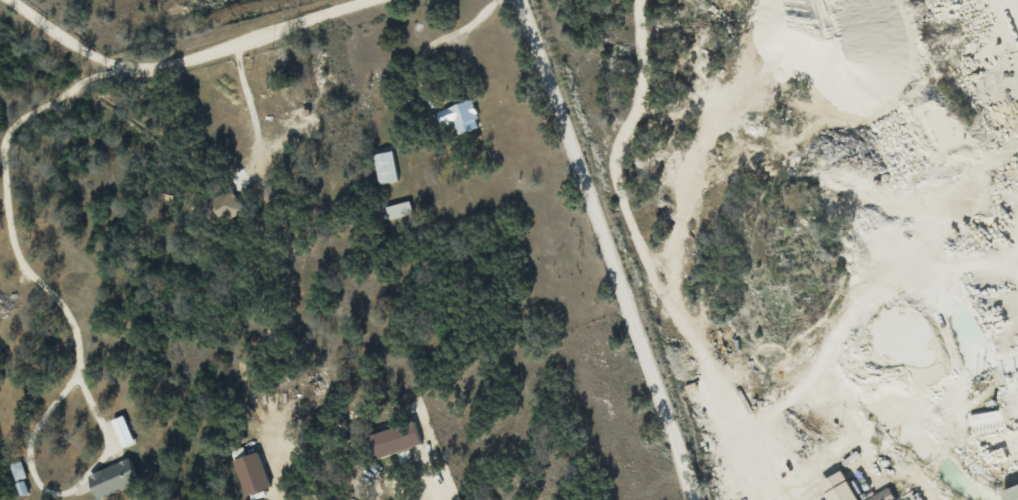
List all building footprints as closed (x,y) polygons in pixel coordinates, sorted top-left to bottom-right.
[(441,126),(451,122),(456,134),(479,126),(468,99),(435,111),(441,126)] [(372,154),(377,184),(396,180),(390,150),(372,154)] [(204,201),(214,223),(241,211),(230,189),(204,201)] [(411,214),(409,201),(384,205),(386,218),(411,214)] [(120,447),(132,443),(122,415),(110,420),(120,447)] [(374,459),(419,445),(412,421),(367,435),(374,459)] [(232,459),(243,496),(268,489),(257,452),(232,459)] [(95,498),(137,482),(128,458),(85,474),(95,498)] [(828,499),(856,499),(843,470),(819,481),(828,499)] [(1000,492),(1003,499),(1017,499),(1017,484),(1000,492)] [(888,487),(860,499),(894,499),(888,487)]
